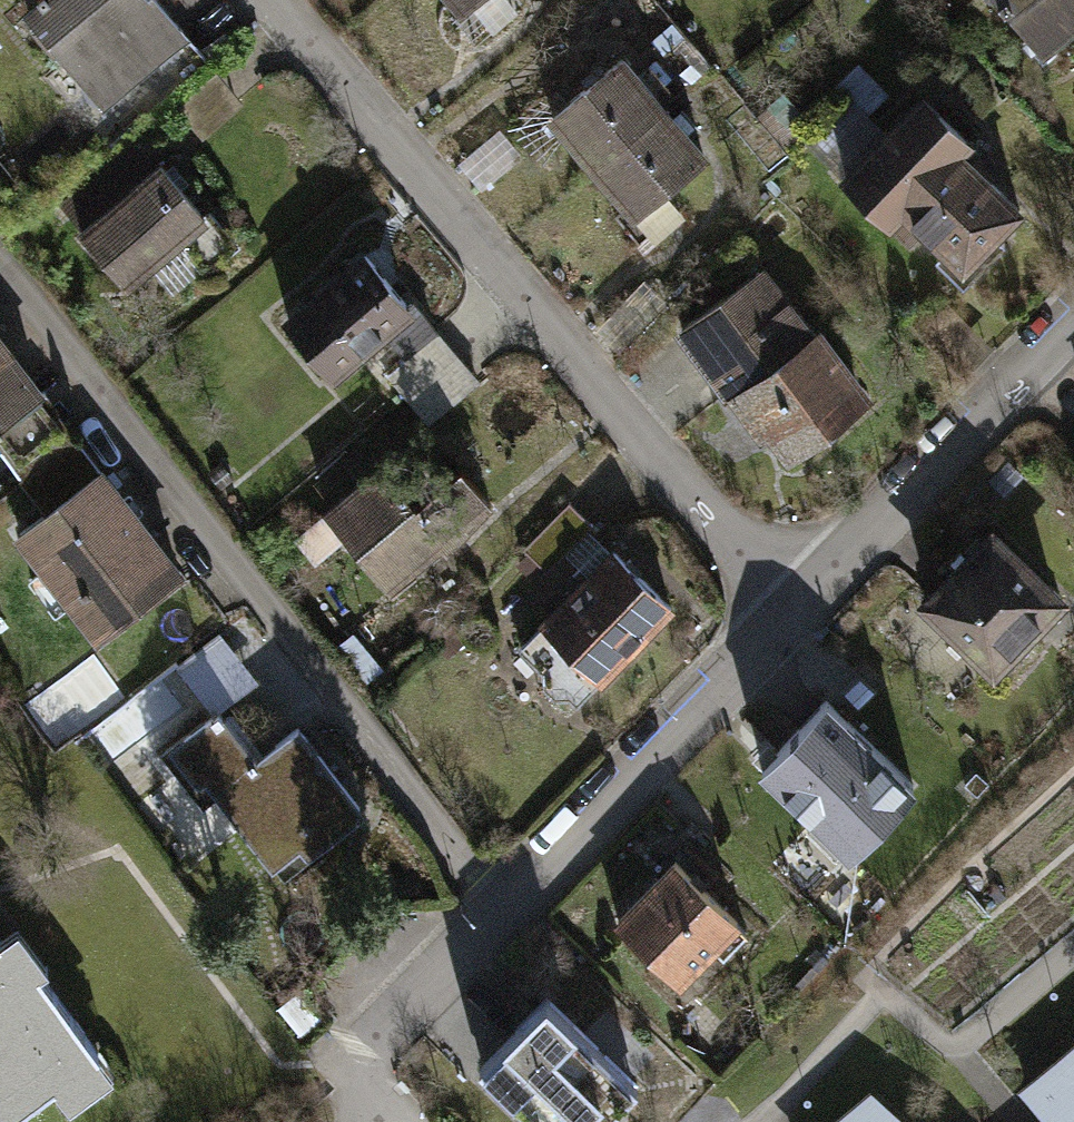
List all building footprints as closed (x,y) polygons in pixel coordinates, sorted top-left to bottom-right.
[(26,7),(117,119),(196,55),(179,34),(185,28),(162,0),(35,0),(26,7)] [(480,27),(511,2),(510,0),(457,0),(480,27)] [(1048,51),(1073,28),(1073,0),(1003,0),(1048,51)] [(544,116),(586,169),(663,104),(622,53),(544,116)] [(975,143),(924,93),(839,178),(905,243),(920,228),(961,268),(1023,206),(967,150),(975,143)] [(663,104),(586,169),(630,221),(636,217),(652,237),(682,212),(662,188),(704,154),(663,104)] [(80,227),(79,228),(129,288),(213,219),(162,158),(152,166),(129,139),(56,198),(80,227)] [(362,242),(276,317),(332,381),(387,334),(406,356),(437,328),(362,242)] [(810,330),(761,268),(676,335),(757,436),(768,427),(795,461),(879,393),(822,321),(810,330)] [(406,356),(385,375),(431,426),(483,380),(437,328),(406,356)] [(42,387),(0,332),(0,417),(42,387)] [(97,462),(42,387),(0,417),(0,446),(41,503),(97,462)] [(402,439),(320,506),(386,594),(494,506),(454,454),(429,472),(402,439)] [(181,569),(97,462),(41,503),(11,529),(94,636),(181,569)] [(568,502),(525,546),(549,570),(592,526),(568,502)] [(997,525),(921,600),(994,673),(1070,598),(997,525)] [(609,547),(541,620),(597,679),(671,609),(609,547)] [(218,710),(264,677),(230,629),(183,663),(218,710)] [(218,711),(158,755),(214,830),(233,816),(278,877),(366,813),(298,721),(251,756),(218,711)] [(803,722),(746,781),(837,867),(864,839),(849,824),(878,794),(803,722)] [(670,858),(605,921),(672,989),(737,926),(670,858)] [(6,1121),(50,1089),(64,1109),(110,1075),(35,974),(44,968),(15,929),(0,940),(0,1121),(7,1121),(6,1121)] [(486,1065),(548,1121),(604,1121),(636,1087),(543,1003),(486,1065)] [(1026,1089),(1049,1115),(1054,1121),(1073,1121),(1073,1053),(1032,1088),(1030,1086),(1026,1089)] [(841,1121),(900,1121),(875,1100),(876,1099),(873,1095),(841,1121)]
